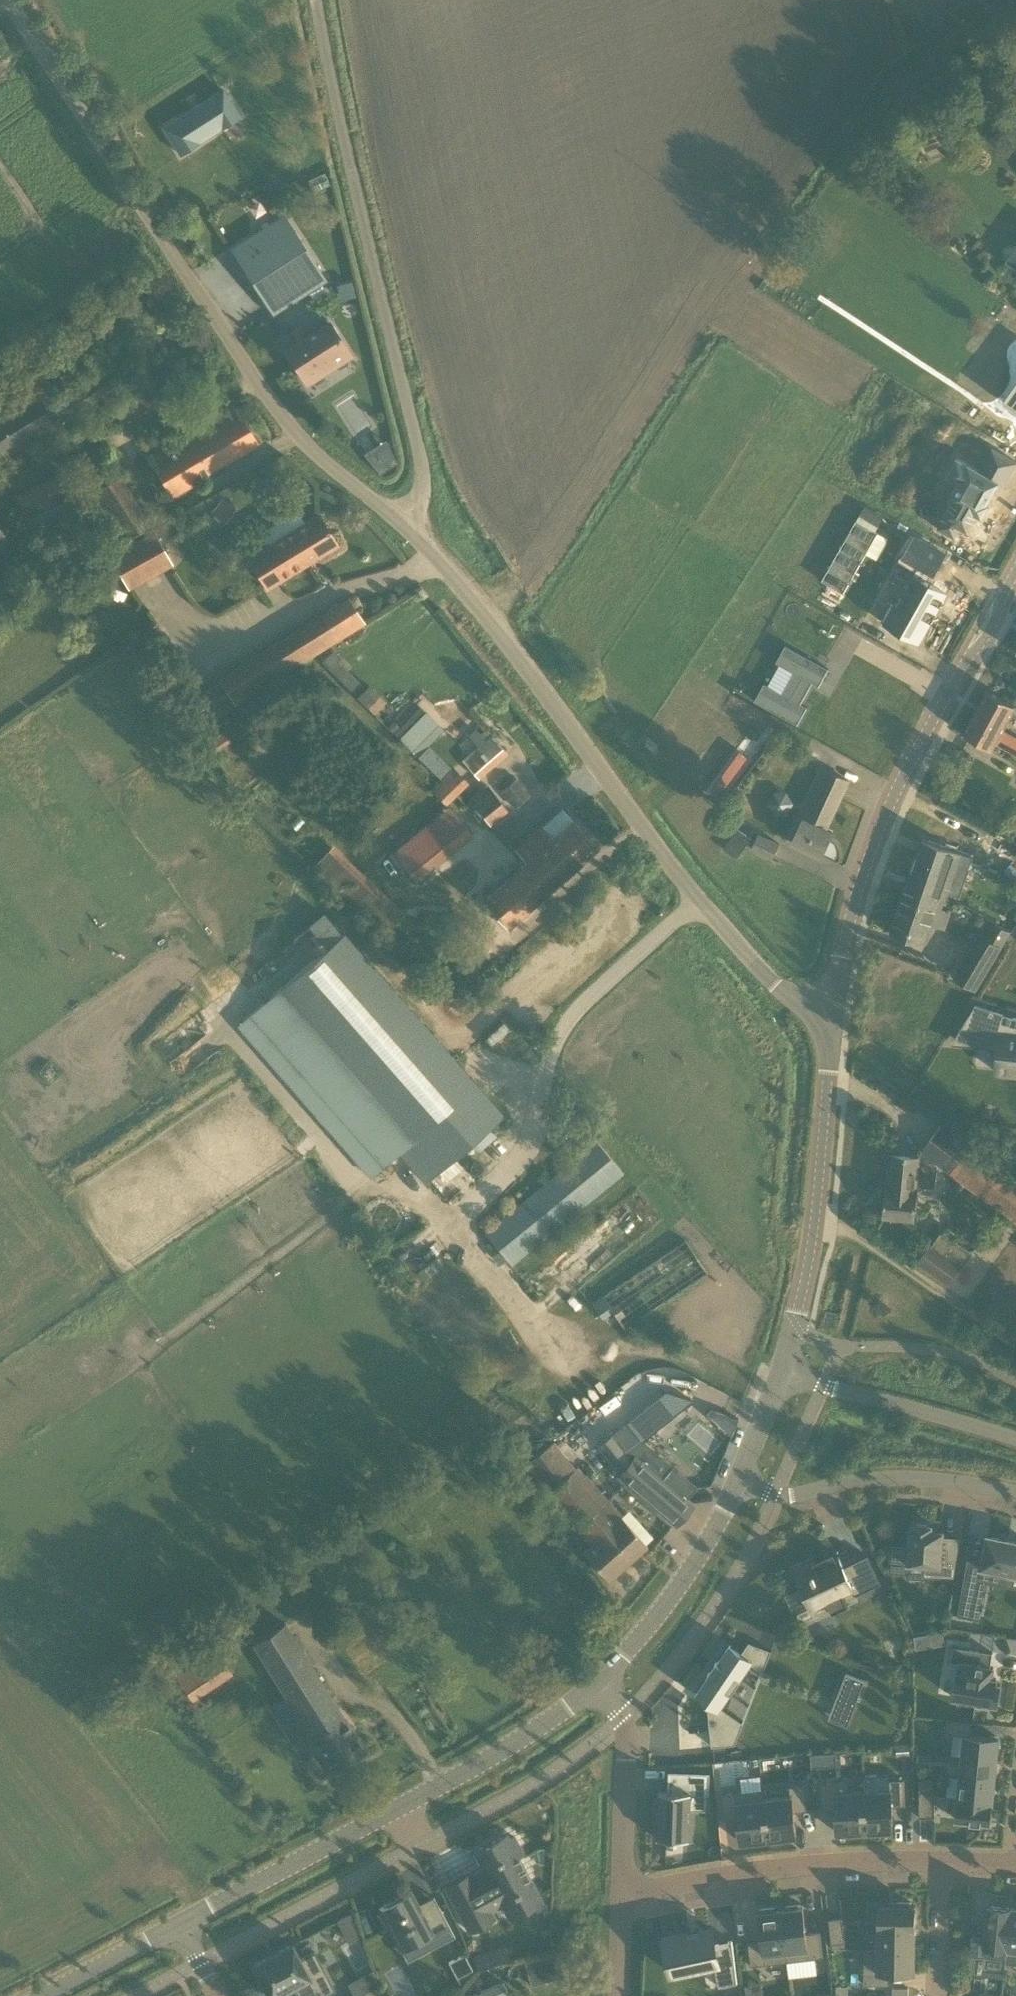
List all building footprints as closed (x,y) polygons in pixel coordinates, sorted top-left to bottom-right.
[(196,137),(218,123),(221,128),(240,116),(223,89),(163,127),(181,154),(199,142),(196,137)] [(241,264),(272,314),(327,280),(284,214),(231,249),(241,264)] [(286,335),(292,345),(284,350),(307,386),(337,367),(339,368),(347,363),(347,361),(351,358),(328,322),(304,338),(297,328),(286,335)] [(1005,410),(1015,416),(1015,391),(1005,410)] [(198,478),(258,443),(240,412),(204,434),(199,426),(147,457),(171,497),(200,480),(198,478)] [(390,439),(369,450),(380,473),(402,463),(390,439)] [(940,513),(933,523),(950,534),(956,523),(963,527),(973,511),(978,514),(986,501),(984,500),(996,482),(1001,486),(1015,462),(991,446),(978,467),(956,454),(945,471),(956,478),(947,494),(950,496),(939,512),(940,513)] [(223,497),(212,509),(226,523),(238,511),(223,497)] [(337,544),(319,514),(249,557),(267,586),(337,544)] [(13,546),(0,527),(0,555),(13,546)] [(173,565),(155,532),(110,556),(129,589),(173,565)] [(891,603),(881,620),(886,622),(886,623),(899,631),(919,642),(946,593),(925,581),(930,572),(934,574),(935,571),(933,570),(942,555),(944,556),(945,553),(915,537),(904,557),(919,566),(914,575),(913,575),(896,606),(891,603)] [(349,599),(238,669),(196,696),(211,719),(253,692),(363,623),(349,599)] [(764,683),(755,700),(797,724),(807,707),(800,703),(812,682),(819,686),(828,669),(786,645),(776,662),(795,672),(783,693),(764,683)] [(334,651),(322,662),(376,714),(387,702),(334,651)] [(963,734),(992,750),(996,743),(1015,754),(1015,737),(1003,730),(1015,706),(987,691),(963,734)] [(453,771),(427,744),(443,728),(420,706),(394,733),(443,780),(431,790),(444,805),(469,784),(455,769),(453,771)] [(507,752),(493,736),(463,761),(477,777),(507,752)] [(832,832),(825,829),(832,813),(848,781),(827,771),(804,819),(804,818),(792,842),(821,856),(832,832)] [(504,788),(501,791),(515,807),(530,794),(516,778),(511,782),(504,788)] [(526,863),(550,889),(598,847),(574,820),(549,842),(537,830),(515,850),(526,863)] [(432,825),(394,855),(411,877),(422,868),(439,854),(449,847),(432,825)] [(737,826),(722,848),(737,858),(751,836),(737,826)] [(780,844),(761,836),(755,850),(773,858),(780,844)] [(922,840),(903,898),(920,904),(922,896),(928,898),(932,886),(941,889),(956,894),(962,879),(948,874),(956,851),(922,840)] [(316,864),(353,900),(370,882),(333,846),(316,864)] [(550,889),(526,863),(484,900),(508,927),(550,889)] [(945,928),(956,894),(941,889),(932,886),(928,898),(922,896),(920,904),(903,898),(890,934),(923,945),(930,923),(945,928)] [(502,1115),(343,933),(242,1022),(333,1126),(330,1130),(371,1176),(400,1151),(427,1182),(502,1115)] [(976,989),(1001,947),(979,934),(954,976),(976,989)] [(994,999),(1015,1006),(1015,978),(1003,974),(994,999)] [(1003,1014),(975,1005),(955,1039),(999,1043),(998,1049),(996,1071),(1015,1073),(1015,1018),(1013,1017),(1013,1018),(1003,1017),(1003,1014)] [(1005,1213),(1015,1222),(1015,1181),(1014,1180),(952,1133),(941,1124),(921,1151),(918,1157),(891,1155),(888,1184),(887,1183),(884,1216),(914,1219),(917,1186),(936,1188),(938,1163),(1005,1213)] [(511,1265),(623,1172),(596,1141),(485,1232),(511,1265)] [(940,1230),(918,1262),(949,1284),(972,1251),(940,1230)] [(612,1311),(625,1330),(707,1273),(685,1240),(592,1305),(602,1318),(612,1311)] [(674,1389),(673,1388),(612,1437),(602,1422),(588,1431),(598,1446),(597,1446),(619,1474),(619,1475),(676,1524),(692,1506),(681,1496),(690,1484),(675,1471),(665,1483),(635,1456),(633,1459),(628,1453),(635,1448),(634,1447),(687,1405),(685,1403),(692,1396),(676,1385),(674,1389)] [(676,1431),(690,1452),(725,1429),(712,1408),(676,1431)] [(710,1455),(724,1444),(717,1435),(703,1445),(710,1455)] [(555,1439),(522,1464),(545,1494),(590,1544),(583,1551),(608,1580),(647,1545),(576,1466),(555,1439)] [(943,1538),(944,1531),(932,1530),(932,1525),(914,1523),(913,1529),(910,1528),(908,1563),(924,1564),(923,1573),(953,1576),(959,1539),(943,1538)] [(1015,1540),(1015,1542),(1008,1540),(1008,1539),(1004,1538),(1004,1539),(988,1536),(982,1562),(967,1559),(958,1616),(979,1620),(987,1579),(1008,1584),(1011,1573),(1015,1574),(1015,1540)] [(856,1596),(881,1584),(868,1555),(843,1567),(839,1556),(837,1557),(834,1552),(815,1561),(813,1557),(793,1566),(802,1586),(785,1594),(798,1622),(799,1621),(796,1614),(827,1600),(832,1613),(849,1605),(843,1592),(852,1588),(856,1596)] [(333,1771),(365,1751),(285,1623),(253,1643),(286,1696),(269,1707),(295,1749),(312,1738),(333,1771)] [(735,1744),(743,1723),(742,1722),(742,1723),(721,1709),(752,1663),(762,1670),(761,1672),(762,1673),(771,1651),(749,1642),(740,1654),(730,1647),(731,1645),(730,1645),(717,1663),(715,1662),(714,1663),(716,1665),(710,1673),(709,1672),(707,1674),(709,1675),(695,1695),(697,1696),(698,1694),(708,1702),(704,1707),(708,1710),(712,1746),(735,1744)] [(996,1679),(992,1678),(993,1667),(990,1667),(993,1653),(952,1646),(950,1662),(960,1663),(958,1673),(957,1672),(953,1697),(976,1701),(975,1705),(990,1707),(990,1703),(997,1704),(1000,1684),(996,1683),(996,1679)] [(232,1674),(217,1651),(178,1677),(192,1700),(232,1674)] [(857,1705),(866,1683),(847,1675),(838,1696),(857,1705)] [(964,1735),(971,1735),(972,1723),(946,1720),(945,1734),(964,1735)] [(999,1738),(971,1735),(964,1735),(962,1757),(997,1760),(999,1738)] [(910,1745),(896,1746),(897,1756),(910,1755),(910,1745)] [(960,1777),(995,1780),(997,1760),(962,1757),(960,1777)] [(690,1840),(691,1811),(691,1793),(706,1794),(707,1773),(669,1771),(668,1791),(660,1791),(659,1809),(659,1821),(658,1839),(690,1840)] [(958,1797),(993,1800),(995,1780),(960,1777),(958,1797)] [(863,1791),(865,1834),(886,1833),(886,1830),(893,1830),(892,1806),(905,1805),(904,1779),(890,1780),(890,1790),(863,1791)] [(919,1795),(933,1795),(933,1780),(919,1780),(919,1795)] [(844,1835),(865,1834),(863,1791),(848,1792),(848,1782),(820,1783),(822,1809),(836,1808),(837,1833),(844,1832),(844,1835)] [(791,1796),(764,1799),(769,1842),(790,1839),(790,1836),(797,1835),(794,1812),(807,1810),(804,1784),(789,1786),(791,1796)] [(748,1844),(769,1842),(764,1799),(763,1789),(722,1794),(725,1820),(738,1818),(741,1842),(748,1841),(748,1844)] [(919,1795),(919,1817),(935,1817),(935,1795),(933,1795),(919,1795)] [(993,1800),(958,1797),(956,1819),(991,1823),(993,1800)] [(469,1931),(494,1918),(490,1911),(502,1904),(509,1917),(541,1900),(517,1856),(522,1853),(513,1836),(508,1839),(506,1834),(474,1851),(485,1873),(473,1879),(470,1874),(446,1887),(469,1931)] [(454,1936),(438,1906),(423,1914),(411,1891),(399,1898),(398,1896),(383,1905),(383,1906),(379,1908),(381,1912),(376,1915),(384,1929),(389,1927),(400,1948),(419,1938),(426,1951),(454,1936)] [(879,1929),(915,1929),(915,1906),(911,1906),(911,1902),(897,1902),(897,1906),(879,1906),(879,1929)] [(781,1910),(787,1961),(823,1957),(820,1931),(806,1933),(803,1907),(801,1908),(801,1903),(786,1905),(787,1910),(781,1910)] [(1006,1959),(1007,1948),(1011,1907),(989,1905),(986,1931),(971,1929),(971,1955),(1006,1959)] [(751,1966),(787,1961),(781,1910),(775,1911),(775,1907),(760,1908),(761,1913),(759,1913),(762,1938),(748,1940),(751,1966)] [(1015,1949),(1015,1908),(1011,1907),(1007,1948),(1015,1949)] [(323,1925),(331,1947),(364,1934),(356,1912),(323,1925)] [(845,1942),(842,1917),(829,1919),(832,1944),(845,1942)] [(698,1928),(697,1928),(697,1930),(689,1931),(689,1929),(687,1929),(688,1931),(663,1934),(667,1970),(710,1965),(713,1988),(732,1985),(730,1942),(713,1945),(711,1928),(699,1930),(698,1928)] [(879,1929),(878,1949),(914,1949),(915,1929),(879,1929)] [(269,1995),(275,1995),(293,1986),(298,1995),(322,1995),(334,1990),(314,1951),(300,1959),(292,1944),(276,1952),(276,1951),(275,1952),(275,1953),(269,1956),(268,1955),(267,1956),(268,1957),(253,1965),(269,1995)] [(914,1972),(914,1949),(878,1949),(864,1949),(864,1984),(889,1985),(889,1972),(914,1972)] [(496,1964),(492,1951),(473,1957),(477,1970),(496,1964)] [(472,1969),(464,1954),(448,1962),(456,1977),(472,1969)] [(551,1954),(525,1961),(531,1984),(557,1977),(551,1954)] [(373,1971),(349,1983),(355,1995),(359,1995),(377,1986),(373,1971)] [(506,1977),(473,1995),(504,1995),(514,1990),(506,1977)] [(377,1986),(359,1995),(383,1995),(377,1986)]
